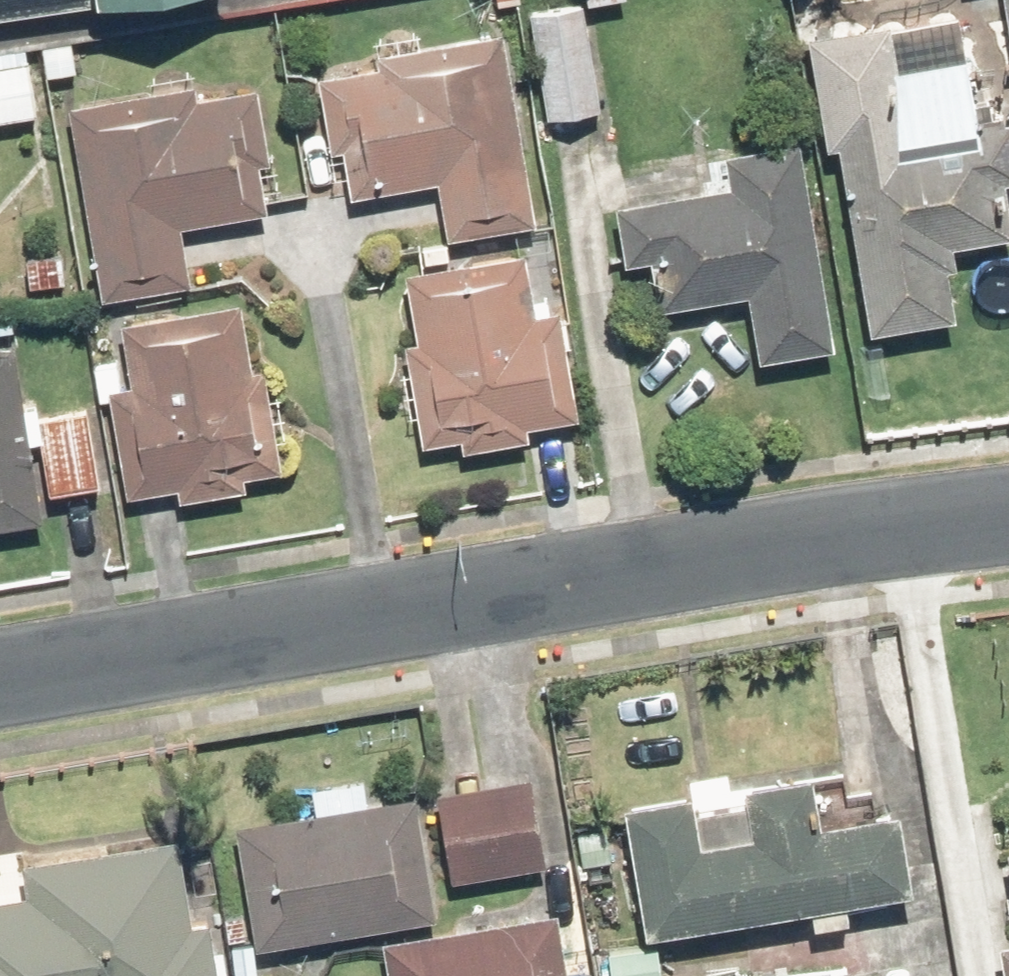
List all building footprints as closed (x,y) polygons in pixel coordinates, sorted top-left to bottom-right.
[(532,8),(551,118),(613,108),(594,0),(579,0),(532,8)] [(823,24),(838,139),(855,137),(879,318),(971,306),(962,236),(1008,229),(1008,111),(994,1),(823,24)] [(549,223),(514,23),(393,44),(396,62),(323,74),(344,192),(447,175),(458,239),(549,223)] [(0,60),(0,117),(49,110),(42,54),(0,60)] [(209,81),(81,101),(111,288),(202,273),(193,217),(291,201),(272,85),(211,95),(209,81)] [(852,344),(815,132),(746,144),(752,180),(631,201),(641,263),(669,259),(676,299),(762,285),(774,357),(852,344)] [(537,245),(416,266),(427,333),(414,335),(433,446),(470,440),(472,447),(546,434),(543,418),(595,409),(576,299),(558,302),(555,288),(545,290),(537,245)] [(261,373),(251,300),(128,316),(134,357),(107,360),(112,396),(124,395),(136,492),(188,485),(189,494),(257,485),(256,473),(290,468),(278,370),(261,373)] [(60,512),(56,491),(116,482),(102,401),(34,412),(22,339),(0,342),(0,522),(60,512)] [(905,800),(826,815),(816,758),(639,791),(664,924),(919,877),(905,800)] [(546,769),(443,785),(456,867),(559,851),(546,769)] [(430,787),(244,815),(263,940),(449,911),(430,787)] [(221,903),(208,905),(196,825),(0,855),(0,885),(1,889),(0,889),(0,975),(232,975),(221,903)] [(403,975),(396,975),(577,975),(565,901),(395,927),(403,975)] [(618,941),(623,975),(675,975),(669,933),(618,941)] [(695,975),(866,975),(863,951),(694,969),(695,975)]
